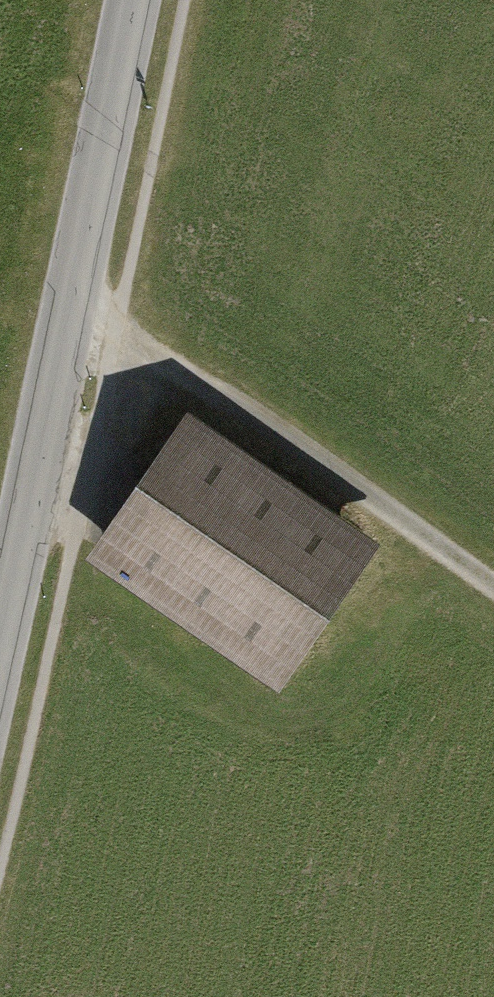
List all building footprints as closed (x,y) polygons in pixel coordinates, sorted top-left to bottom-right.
[(375,539),(186,408),(82,557),(272,688),(375,539)]
